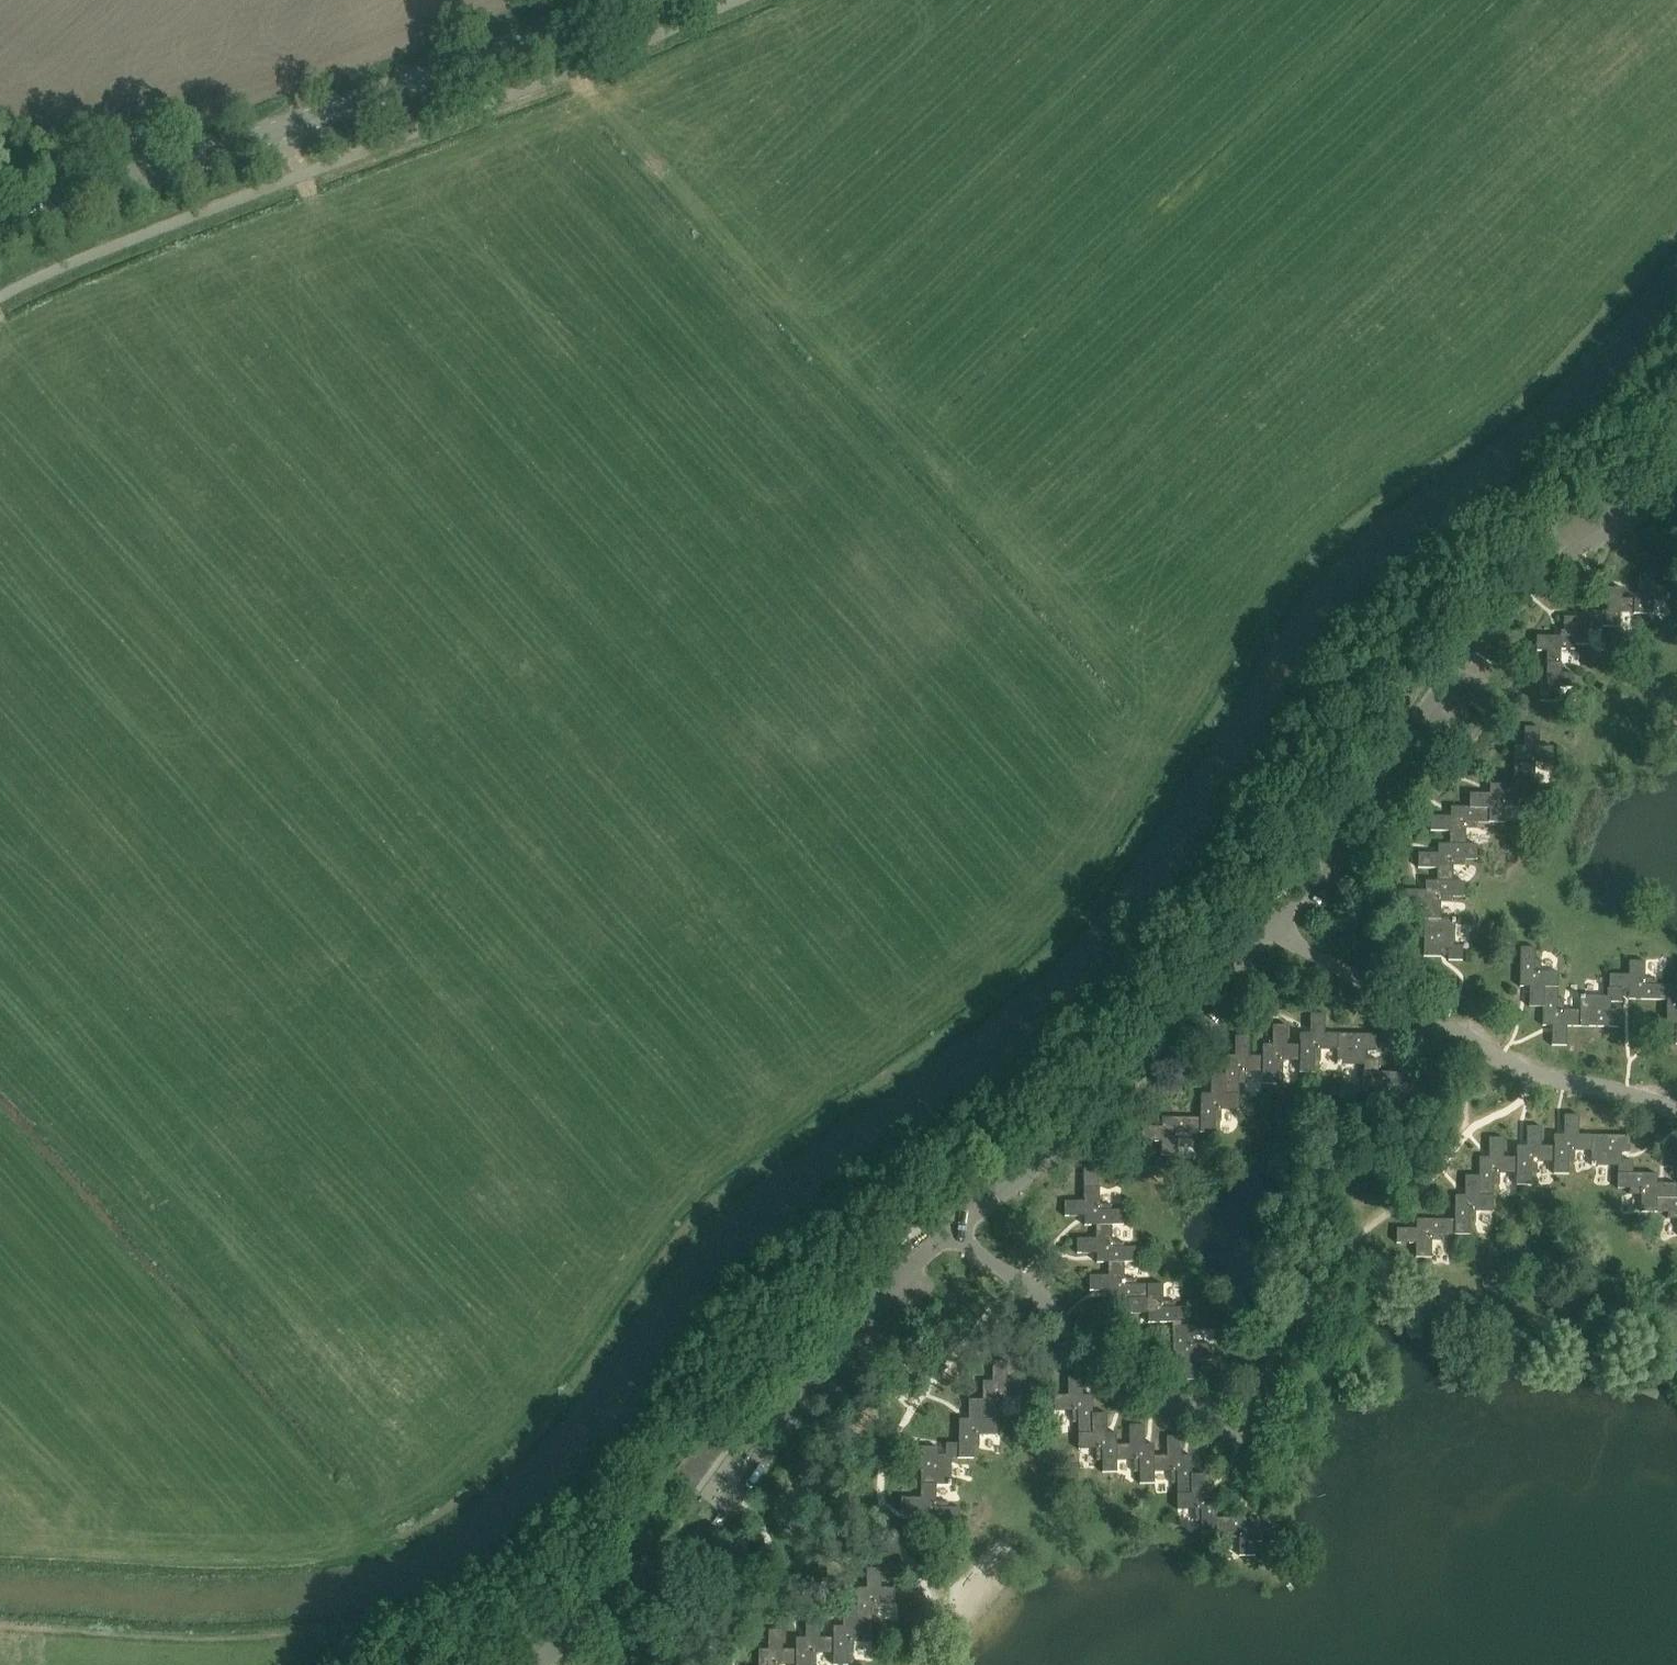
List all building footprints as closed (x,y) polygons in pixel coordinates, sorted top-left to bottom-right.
[(1654,586),(1654,575),(1639,575),(1639,598),(1622,599),(1622,588),(1607,588),(1607,611),(1587,612),(1587,617),(1563,617),(1563,631),(1560,631),(1560,637),(1537,637),(1537,652),(1547,652),(1547,687),(1540,687),(1540,702),(1560,702),(1560,688),(1575,688),(1575,674),(1562,674),(1562,663),(1561,663),(1561,650),(1575,650),(1575,645),(1588,645),(1588,630),(1602,630),(1602,626),(1620,626),(1620,612),(1633,612),(1633,613),(1652,613),(1652,599),(1667,599),(1667,597),(1669,597),(1669,593),(1667,593),(1667,585),(1654,586)] [(1539,728),(1525,727),(1524,747),(1515,747),(1514,785),(1490,785),(1489,794),(1470,794),(1469,808),(1451,807),(1451,817),(1431,817),(1431,832),(1450,832),(1450,845),(1438,844),(1438,854),(1419,854),(1418,869),(1437,869),(1437,882),(1426,882),(1425,891),(1406,891),(1406,906),(1425,906),(1424,957),(1440,957),(1441,949),(1448,949),(1448,960),(1462,960),(1462,946),(1454,946),(1455,919),(1440,919),(1441,902),(1451,902),(1451,897),(1464,897),(1464,882),(1453,882),(1453,865),(1464,865),(1464,860),(1477,860),(1477,845),(1466,845),(1466,828),(1476,828),(1476,823),(1504,823),(1505,805),(1515,806),(1515,800),(1528,800),(1529,773),(1535,773),(1535,763),(1552,763),(1553,747),(1539,747),(1539,728)] [(1522,949),(1520,988),(1530,988),(1529,1007),(1543,1007),(1543,1026),(1552,1026),(1552,1046),(1567,1046),(1567,1027),(1618,1028),(1619,1011),(1610,1011),(1610,1003),(1622,1003),(1623,990),(1629,990),(1629,1000),(1667,1001),(1667,1025),(1676,1025),(1676,1044),(1676,1045),(1676,986),(1656,986),(1656,980),(1646,979),(1646,962),(1630,962),(1630,976),(1610,975),(1610,989),(1608,989),(1608,997),(1581,997),(1580,1011),(1564,1011),(1564,1000),(1558,1000),(1559,972),(1542,972),(1542,962),(1536,962),(1537,949),(1522,949)] [(1324,1033),(1324,1013),(1310,1014),(1310,1033),(1300,1033),(1300,1045),(1287,1045),(1288,1026),(1273,1026),(1272,1045),(1263,1045),(1263,1057),(1250,1056),(1250,1037),(1235,1037),(1235,1057),(1225,1056),(1225,1075),(1211,1075),(1211,1094),(1201,1094),(1201,1118),(1162,1118),(1162,1127),(1143,1127),(1143,1142),(1162,1142),(1162,1156),(1178,1156),(1178,1139),(1189,1139),(1189,1133),(1216,1133),(1216,1120),(1222,1120),(1222,1110),(1239,1110),(1240,1082),(1246,1082),(1246,1072),(1262,1072),(1262,1084),(1277,1084),(1277,1071),(1283,1071),(1283,1061),(1300,1061),(1299,1072),(1314,1072),(1314,1059),(1320,1059),(1320,1049),(1336,1048),(1336,1063),(1362,1063),(1362,1084),(1375,1084),(1375,1090),(1385,1090),(1385,1108),(1401,1107),(1401,1094),(1420,1093),(1420,1078),(1401,1079),(1401,1069),(1377,1070),(1377,1057),(1366,1057),(1366,1049),(1374,1049),(1374,1032),(1324,1033)] [(1564,1116),(1564,1135),(1554,1135),(1554,1147),(1541,1146),(1542,1127),(1527,1127),(1526,1146),(1517,1146),(1516,1158),(1504,1158),(1504,1138),(1489,1138),(1489,1158),(1479,1157),(1479,1176),(1465,1176),(1465,1195),(1455,1195),(1455,1219),(1417,1218),(1417,1228),(1397,1227),(1397,1242),(1416,1243),(1416,1256),(1432,1257),(1432,1239),(1442,1240),(1442,1234),(1469,1234),(1470,1221),(1475,1221),(1476,1211),(1493,1211),(1494,1184),(1499,1184),(1500,1173),(1516,1174),(1516,1185),(1531,1186),(1531,1172),(1537,1173),(1537,1162),(1553,1163),(1553,1174),(1568,1174),(1568,1161),(1574,1161),(1575,1151),(1591,1151),(1591,1166),(1617,1166),(1617,1189),(1630,1189),(1630,1195),(1640,1195),(1639,1212),(1667,1213),(1667,1219),(1676,1219),(1676,1198),(1675,1198),(1676,1184),(1656,1184),(1656,1174),(1632,1174),(1633,1161),(1621,1161),(1621,1153),(1629,1153),(1630,1136),(1579,1135),(1579,1116),(1564,1116)] [(1103,1166),(1087,1166),(1087,1201),(1067,1201),(1067,1216),(1087,1216),(1087,1226),(1099,1226),(1099,1238),(1079,1238),(1079,1253),(1099,1253),(1099,1263),(1110,1263),(1110,1275),(1091,1275),(1091,1290),(1111,1290),(1110,1300),(1129,1300),(1129,1314),(1149,1314),(1149,1323),(1173,1323),(1173,1361),(1183,1361),(1183,1381),(1198,1380),(1198,1361),(1211,1361),(1211,1345),(1194,1345),(1194,1335),(1188,1335),(1188,1308),(1175,1308),(1175,1302),(1165,1302),(1165,1285),(1137,1285),(1137,1279),(1126,1279),(1126,1263),(1138,1263),(1138,1248),(1125,1248),(1125,1242),(1114,1242),(1114,1226),(1126,1226),(1126,1211),(1113,1211),(1113,1205),(1103,1205),(1103,1166)] [(1007,1362),(993,1362),(992,1382),(983,1381),(982,1400),(968,1399),(968,1419),(959,1419),(958,1443),(945,1443),(945,1455),(937,1454),(938,1446),(921,1445),(920,1496),(901,1496),(901,1511),(920,1511),(920,1521),(958,1522),(958,1507),(946,1507),(946,1501),(936,1501),(936,1484),(950,1485),(951,1458),(972,1459),(973,1446),(978,1446),(979,1435),(996,1436),(996,1408),(1002,1408),(1003,1398),(1020,1398),(1020,1382),(1007,1382),(1007,1362)] [(1085,1376),(1070,1375),(1070,1395),(1056,1395),(1056,1411),(1074,1411),(1073,1421),(1079,1421),(1079,1450),(1096,1449),(1096,1460),(1102,1460),(1102,1473),(1117,1473),(1117,1461),(1133,1461),(1133,1471),(1139,1471),(1139,1484),(1154,1484),(1154,1472),(1171,1472),(1171,1483),(1176,1483),(1177,1511),(1194,1511),(1194,1521),(1200,1521),(1200,1534),(1227,1534),(1227,1540),(1237,1540),(1237,1558),(1253,1558),(1253,1544),(1273,1544),(1273,1529),(1253,1529),(1253,1519),(1215,1519),(1215,1495),(1205,1495),(1205,1475),(1191,1475),(1191,1456),(1182,1456),(1182,1436),(1167,1437),(1167,1456),(1154,1456),(1154,1445),(1145,1445),(1145,1425),(1130,1426),(1130,1445),(1117,1445),(1117,1433),(1108,1434),(1108,1414),(1094,1414),(1094,1395),(1085,1395),(1085,1376)] [(871,1570),(871,1589),(861,1589),(861,1608),(847,1608),(847,1627),(837,1627),(837,1639),(824,1639),(824,1619),(809,1619),(809,1639),(799,1639),(799,1650),(786,1650),(787,1631),(771,1631),(771,1650),(762,1650),(762,1664),(814,1664),(820,1664),(820,1654),(837,1654),(837,1664),(852,1664),(852,1653),(858,1653),(858,1643),(876,1643),(876,1615),(882,1615),(882,1605),(900,1605),(900,1589),(886,1589),(886,1570),(871,1570)]
